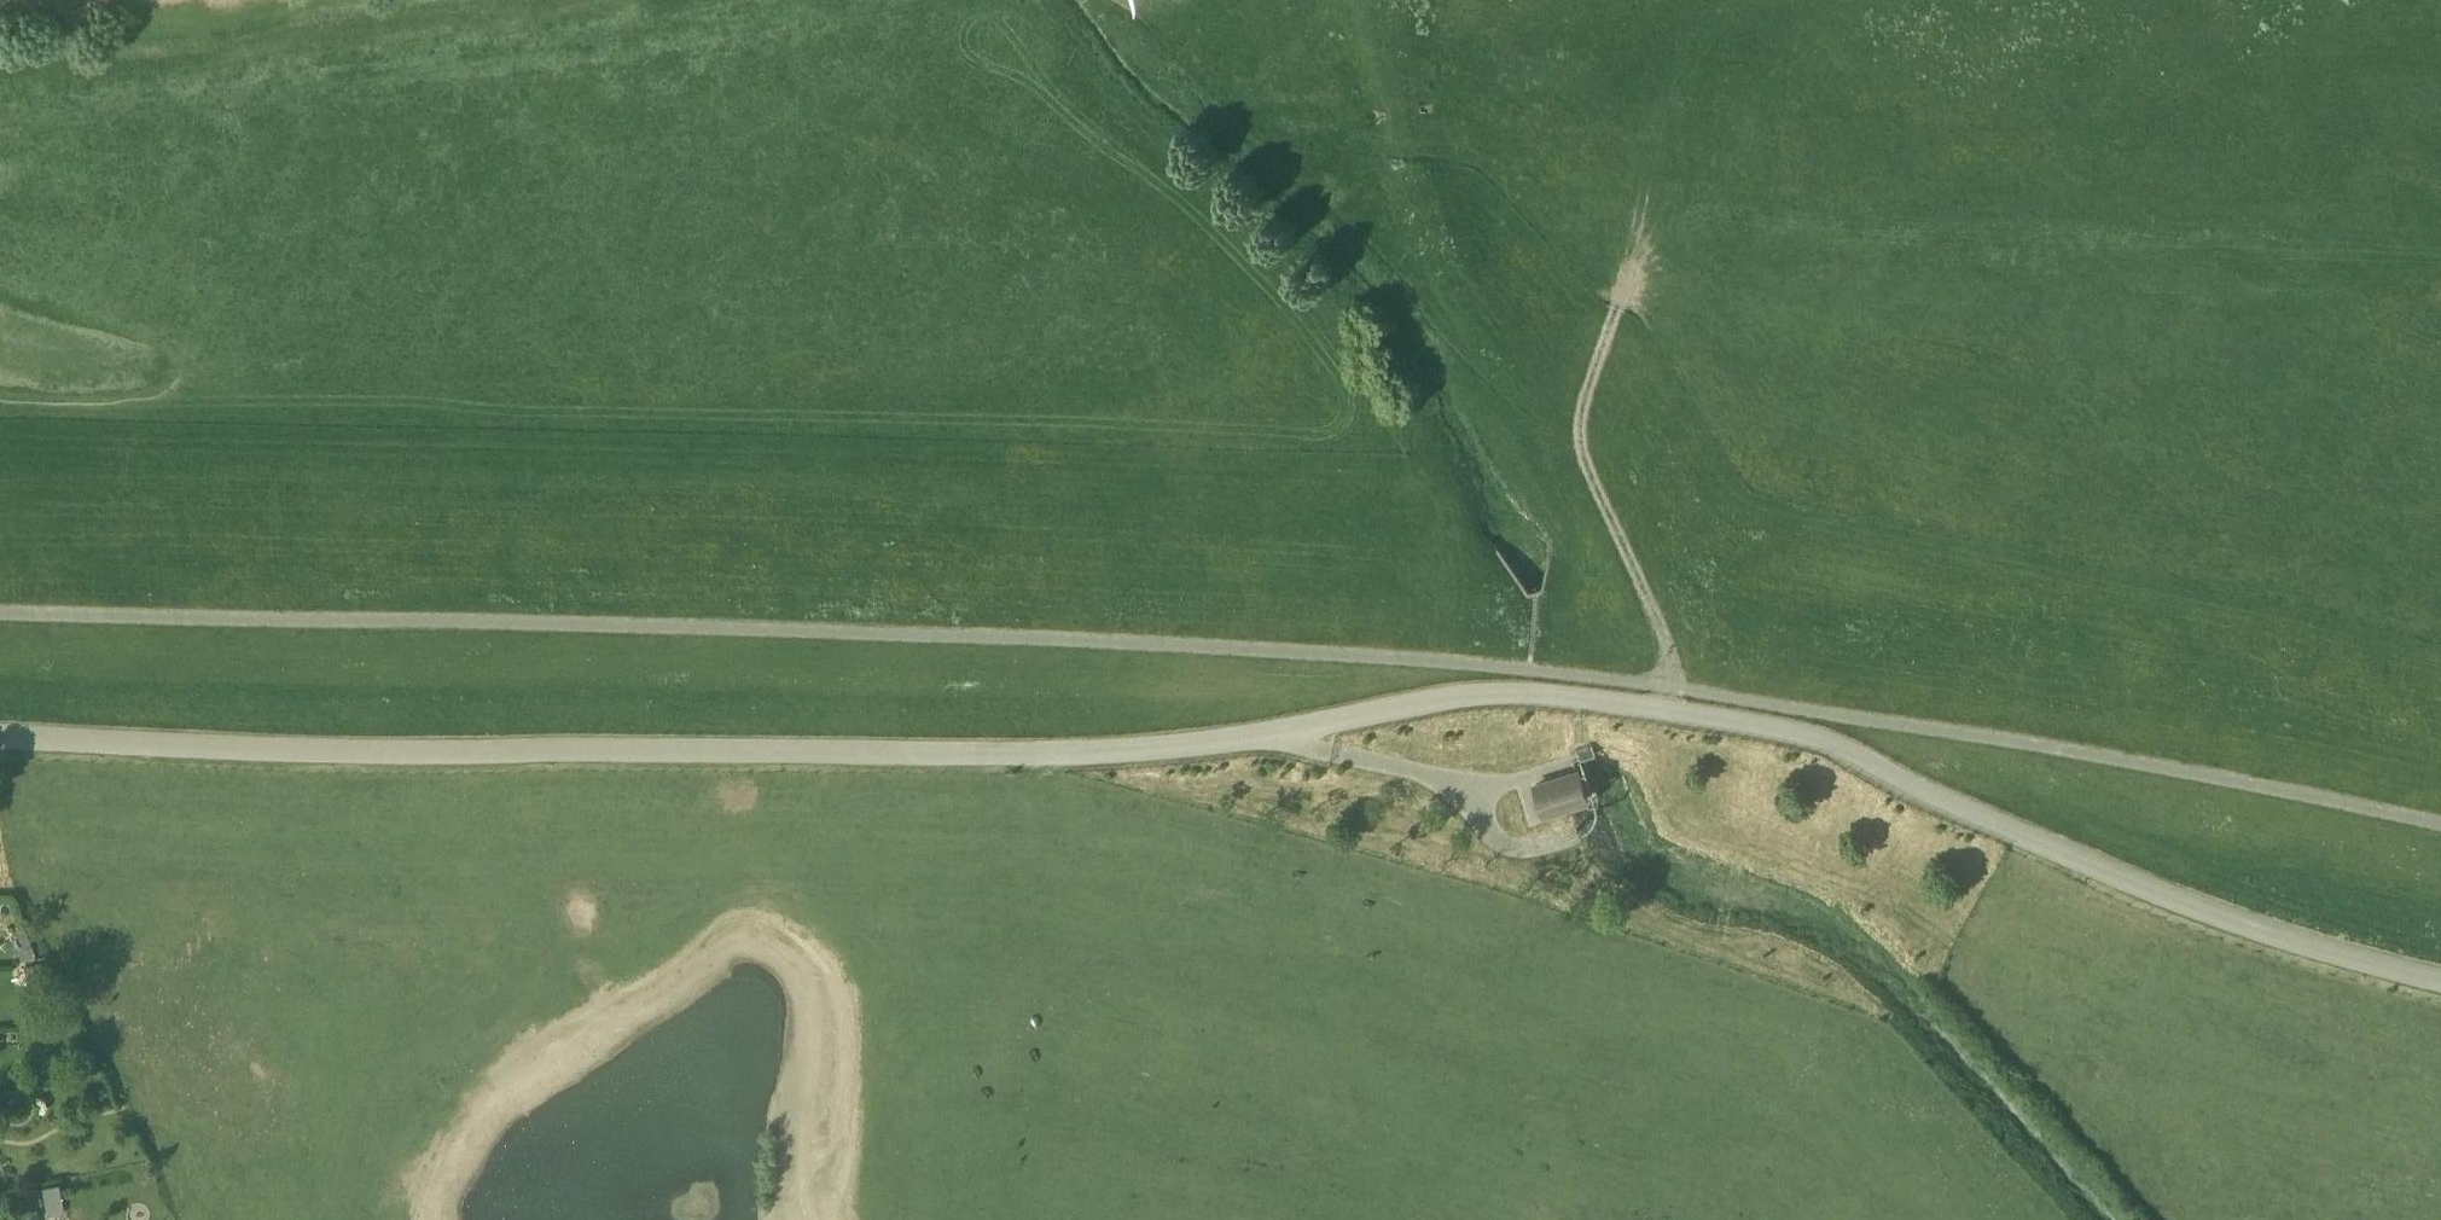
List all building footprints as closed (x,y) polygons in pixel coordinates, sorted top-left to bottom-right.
[(1580,767),(1531,780),(1540,814),(1589,801),(1580,767)] [(23,931),(14,936),(29,966),(38,962),(23,931)] [(0,1098),(0,1120),(4,1136),(41,1126),(31,1090),(0,1098)]
